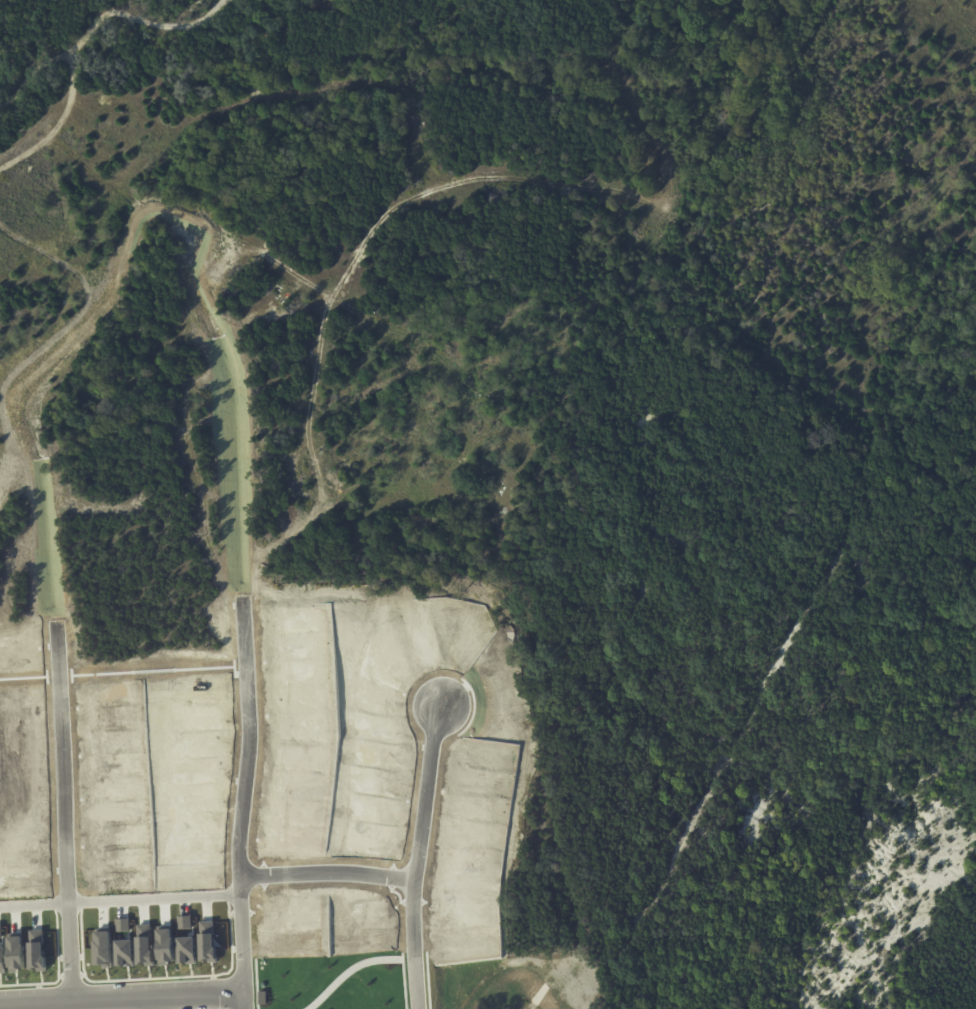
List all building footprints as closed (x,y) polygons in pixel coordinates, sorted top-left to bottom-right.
[(176,916),(188,915),(189,928),(176,929),(176,916)] [(113,919),(126,918),(127,931),(114,932),(113,919)] [(176,938),(193,937),(194,964),(184,964),(184,963),(177,963),(176,938)]
